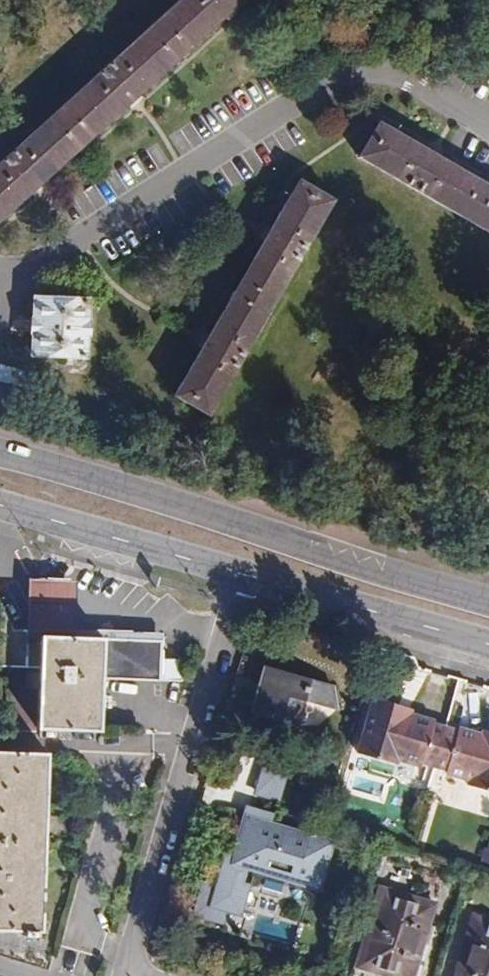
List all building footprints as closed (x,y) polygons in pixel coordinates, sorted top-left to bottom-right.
[(28,192),(32,196),(38,190),(43,186),(40,182),(126,104),(130,108),(135,103),(140,98),(136,95),(223,16),(227,20),(233,14),(237,10),(234,6),(241,0),(177,0),(0,160),(0,218),(28,192)] [(436,157),(438,153),(433,150),(425,145),(423,149),(377,122),(357,158),(488,235),(488,188),(436,157)] [(199,348),(172,396),(206,416),(331,201),(297,181),(269,227),(264,224),(260,230),(256,237),(261,240),(206,335),(202,332),(197,340),(194,346),(199,348)] [(85,301),(33,299),(32,319),(30,319),(29,331),(32,331),(31,353),(82,355),(83,334),(85,334),(86,321),(84,321),(85,301)] [(0,365),(0,381),(29,388),(33,374),(0,365)] [(26,668),(25,686),(39,686),(37,727),(100,729),(102,678),(159,680),(160,639),(63,636),(63,629),(11,627),(0,604),(0,667),(26,668)] [(326,685),(262,667),(247,714),(292,727),(299,702),(321,708),(330,705),(326,685)] [(435,764),(447,728),(435,725),(436,720),(411,713),(397,709),(399,703),(376,696),(359,752),(395,762),(397,756),(420,763),(421,760),(435,764)] [(397,709),(411,713),(412,707),(399,703),(397,709)] [(447,728),(435,764),(447,768),(446,771),(470,779),(468,785),(488,791),(488,737),(483,735),(459,728),(458,731),(447,728)] [(269,746),(257,786),(283,794),(295,754),(269,746)] [(57,973),(59,929),(43,929),(47,751),(0,750),(0,957),(57,973)] [(335,835),(250,809),(236,855),(236,857),(250,861),(321,882),(335,835)] [(238,902),(250,861),(236,857),(236,855),(230,853),(222,880),(207,875),(196,911),(221,918),(227,898),(238,902)] [(448,945),(421,937),(433,898),(382,883),(360,962),(409,975),(439,975),(448,945)] [(448,945),(439,975),(488,975),(488,915),(481,912),(470,952),(448,945)]
